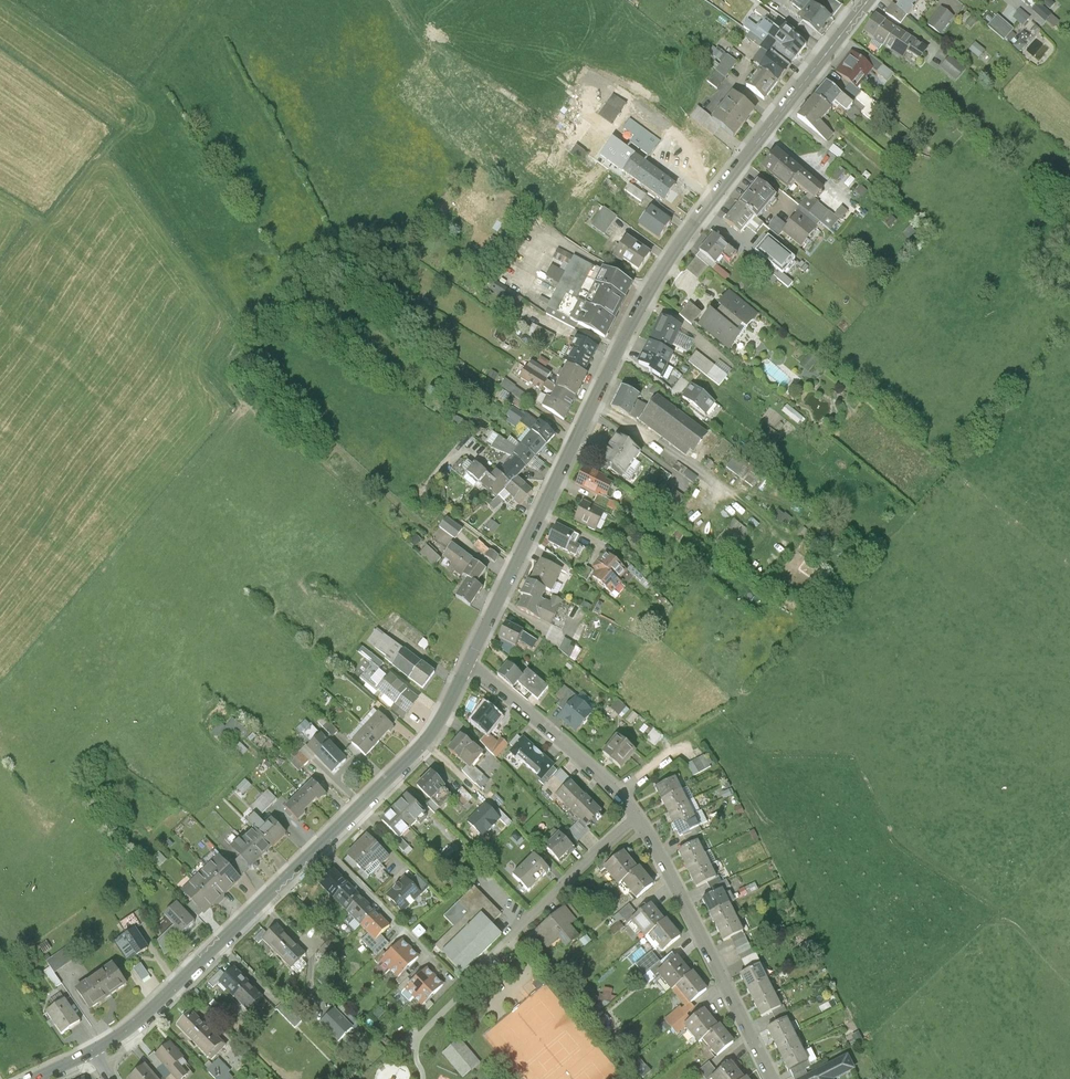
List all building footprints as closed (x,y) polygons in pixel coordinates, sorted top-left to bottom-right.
[(808,0),(797,0),(793,5),(803,12),(799,17),(804,21),(816,5),(808,0)] [(900,2),(897,8),(907,16),(908,18),(914,10),(912,9),(918,0),(897,0),(900,2)] [(1032,10),(1045,21),(1050,15),(1037,4),(1032,10)] [(831,17),(816,5),(804,21),(804,22),(819,33),(831,17)] [(897,8),(893,5),(885,14),(901,25),(907,16),(897,8)] [(770,16),(759,8),(755,13),(766,21),(770,16)] [(1024,26),(1030,16),(1017,9),(1012,18),(1024,26)] [(941,10),(929,26),(940,35),(952,19),(941,10)] [(1003,40),(1013,29),(996,15),(987,25),(1003,40)] [(896,31),(876,17),(865,33),(884,46),(896,31)] [(775,43),(782,34),(766,21),(759,30),(765,35),(769,38),(775,43)] [(793,34),(786,29),(782,34),(775,43),(796,59),(806,47),(792,36),(793,34)] [(926,51),(896,31),(884,46),(902,59),(907,52),(919,61),(926,51)] [(792,65),(796,59),(775,43),(769,38),(766,43),(764,44),(792,65)] [(975,42),(968,49),(979,58),(985,51),(975,42)] [(792,65),(764,44),(761,49),(770,57),(771,57),(788,70),(792,65)] [(721,62),(726,54),(713,45),(708,52),(721,62)] [(865,63),(852,53),(836,73),(856,89),(871,70),(872,69),(865,64),(865,63)] [(778,84),(788,70),(771,57),(770,57),(768,60),(760,54),(756,59),(764,66),(760,70),(778,84)] [(728,56),(716,71),(725,79),(738,63),(728,56)] [(883,66),(870,56),(865,63),(865,64),(872,69),(871,70),(877,74),(883,66)] [(950,58),(941,68),(956,81),(965,71),(950,58)] [(760,70),(747,87),(765,101),(778,84),(760,70)] [(718,89),(725,79),(716,71),(707,81),(718,89)] [(849,102),(826,84),(815,98),(831,111),(838,102),(845,108),(849,102)] [(754,111),(733,93),(726,101),(729,104),(722,113),(718,111),(712,118),(712,119),(720,125),(734,136),(754,111)] [(877,106),(862,93),(856,100),(866,108),(862,113),(872,122),(878,116),(872,112),(877,106)] [(605,106),(617,114),(623,106),(610,97),(605,106)] [(831,111),(815,98),(798,118),(822,138),(828,130),(820,124),(831,111)] [(617,114),(605,106),(597,118),(609,126),(617,114)] [(712,118),(698,106),(690,116),(712,135),(720,125),(712,119),(712,118)] [(825,121),(822,124),(833,133),(836,129),(825,121)] [(657,142),(628,122),(620,134),(614,142),(632,155),(643,163),(657,142)] [(833,134),(828,130),(822,138),(827,142),(833,134)] [(614,142),(611,140),(602,153),(600,156),(601,157),(621,171),(632,155),(614,142)] [(597,163),(601,157),(600,156),(602,153),(591,145),(584,154),(597,163)] [(584,154),(575,148),(572,153),(581,160),(584,154)] [(672,148),(666,158),(678,165),(684,154),(672,148)] [(823,190),(778,152),(764,169),(788,188),(793,182),(815,200),(823,190)] [(643,163),(632,155),(621,171),(641,184),(652,169),(643,163)] [(584,162),(583,164),(584,166),(585,167),(587,168),(589,169),(591,168),(592,167),(593,166),(594,164),(593,162),(592,160),(591,159),(589,159),(587,159),(585,160),(584,162)] [(675,185),(657,172),(652,169),(641,184),(664,200),(675,185)] [(759,182),(740,205),(755,218),(758,220),(777,197),(759,182)] [(647,197),(632,186),(628,192),(643,202),(647,197)] [(740,205),(726,222),(741,235),(747,227),(755,218),(740,205)] [(818,205),(810,215),(800,207),(795,212),(798,214),(816,229),(828,213),(818,205)] [(671,223),(651,209),(639,226),(658,240),(671,223)] [(615,218),(602,210),(591,227),(603,235),(613,219),(615,218)] [(787,227),(783,232),(801,247),(816,229),(798,214),(787,227)] [(787,227),(777,218),(768,228),(779,237),(783,232),(787,227)] [(729,248),(714,235),(700,252),(701,253),(715,265),(716,265),(723,257),(729,248)] [(795,260),(768,237),(755,253),(782,275),(795,260)] [(649,255),(626,239),(613,258),(621,264),(623,262),(638,272),(649,255)] [(737,255),(729,248),(723,257),(730,263),(737,255)] [(715,265),(701,253),(696,258),(709,268),(713,271),(717,266),(716,265),(715,265)] [(709,268),(696,258),(697,259),(688,270),(699,278),(707,268),(708,269),(709,268)] [(600,273),(572,259),(547,308),(576,324),(585,306),(584,306),(589,297),(595,285),(594,285),(600,273)] [(623,299),(630,285),(602,271),(600,273),(594,285),(595,285),(589,297),(617,311),(623,300),(623,299)] [(518,289),(517,292),(510,288),(513,283),(498,275),(490,290),(517,305),(524,292),(518,289)] [(754,316),(730,296),(722,306),(724,308),(741,323),(745,326),(754,316)] [(612,321),(617,311),(589,297),(584,306),(585,306),(576,324),(577,325),(604,338),(613,321),(612,321)] [(503,309),(489,300),(486,305),(499,314),(503,309)] [(700,313),(689,305),(681,315),(680,315),(679,315),(692,325),(691,324),(700,313)] [(576,324),(547,308),(544,314),(565,326),(574,331),(577,325),(576,324)] [(741,323),(724,308),(716,318),(733,332),(741,323)] [(716,318),(711,315),(703,325),(728,346),(737,336),(733,332),(716,318)] [(681,326),(662,318),(650,342),(668,352),(670,349),(676,337),(681,326)] [(554,338),(536,328),(529,342),(547,351),(554,338)] [(690,344),(676,337),(670,349),(684,356),(690,344)] [(596,351),(579,341),(566,362),(583,372),(596,351)] [(668,352),(650,342),(644,354),(667,365),(673,354),(668,352)] [(716,366),(697,352),(689,363),(707,377),(716,366)] [(667,365),(644,354),(639,364),(650,370),(649,372),(661,377),(667,365)] [(526,369),(547,382),(551,374),(531,361),(526,369)] [(586,375),(567,366),(564,372),(560,370),(556,379),(560,381),(557,388),(576,397),(586,375)] [(728,376),(716,366),(707,377),(719,386),(728,376)] [(547,382),(526,369),(521,379),(541,391),(543,388),(547,382)] [(557,388),(547,382),(543,388),(554,394),(557,388)] [(714,403),(693,386),(683,398),(705,415),(714,403)] [(527,397),(515,388),(511,395),(522,403),(527,397)] [(576,397),(557,388),(554,394),(551,399),(551,400),(570,409),(576,397)] [(639,397),(622,388),(611,409),(636,421),(641,413),(633,409),(639,397)] [(570,409),(551,400),(551,399),(548,397),(542,407),(564,421),(570,409)] [(522,406),(512,398),(508,403),(519,411),(522,406)] [(704,434),(658,398),(640,421),(663,439),(667,433),(691,451),(704,434)] [(788,405),(783,412),(798,424),(803,418),(788,405)] [(523,417),(511,408),(507,414),(518,423),(523,417)] [(465,421),(454,414),(449,420),(453,422),(452,424),(460,429),(465,421)] [(518,423),(507,414),(506,416),(508,418),(506,421),(521,433),(524,428),(518,423)] [(539,425),(525,414),(523,417),(518,423),(524,428),(531,434),(539,425)] [(554,435),(541,423),(539,425),(531,434),(545,445),(554,435)] [(765,434),(776,444),(783,437),(772,427),(765,434)] [(545,445),(531,434),(521,445),(522,445),(534,457),(545,445)] [(618,436),(600,460),(610,468),(623,477),(641,453),(618,436)] [(517,451),(498,438),(491,449),(512,457),(513,456),(517,451)] [(534,457),(522,445),(517,451),(513,456),(526,467),(534,457)] [(512,457),(499,472),(497,471),(492,477),(476,464),(468,474),(469,474),(498,498),(516,478),(526,467),(513,456),(512,457)] [(709,457),(703,465),(709,470),(715,462),(709,457)] [(476,464),(461,460),(453,470),(464,480),(469,474),(468,474),(476,464)] [(610,468),(600,460),(596,466),(606,473),(610,468)] [(737,477),(742,470),(730,461),(725,467),(737,477)] [(607,480),(585,468),(577,485),(597,495),(599,496),(599,495),(600,493),(606,482),(607,480)] [(695,481),(698,475),(688,470),(685,476),(695,481)] [(516,478),(498,498),(503,503),(507,506),(512,499),(520,506),(532,492),(516,478)] [(613,486),(606,482),(600,493),(607,497),(613,486)] [(685,498),(666,484),(659,494),(678,507),(685,498)] [(610,501),(599,495),(599,496),(597,495),(594,501),(607,508),(610,501)] [(498,498),(494,503),(490,500),(486,504),(494,512),(503,503),(498,498)] [(607,508),(594,501),(591,507),(602,512),(602,513),(611,518),(614,511),(607,508)] [(614,503),(610,501),(607,508),(614,511),(617,506),(614,504),(614,503)] [(591,507),(584,503),(575,520),(596,530),(601,520),(599,519),(602,513),(602,512),(591,507)] [(455,540),(463,530),(448,518),(440,528),(455,540)] [(732,519),(716,541),(732,553),(748,530),(732,519)] [(574,534),(556,525),(548,542),(566,551),(571,541),(574,534)] [(581,546),(571,541),(566,551),(567,551),(576,556),(581,546)] [(500,557),(479,542),(474,547),(483,553),(481,556),(485,559),(486,557),(495,563),(500,557)] [(474,562),(451,545),(444,556),(452,562),(450,565),(448,568),(447,568),(454,573),(456,571),(463,576),(474,562)] [(441,560),(427,547),(420,554),(434,567),(441,560)] [(625,570),(606,553),(598,563),(618,581),(622,576),(620,574),(625,570)] [(568,568),(557,559),(554,566),(561,570),(566,573),(568,568)] [(554,566),(542,560),(530,582),(546,590),(550,592),(561,570),(554,566)] [(486,570),(474,562),(463,576),(468,580),(476,584),(486,570)] [(618,581),(598,563),(595,566),(597,567),(595,569),(598,572),(593,577),(599,582),(598,583),(603,588),(604,587),(611,593),(620,583),(618,581)] [(586,567),(580,577),(587,583),(593,571),(586,567)] [(476,584),(468,580),(456,598),(471,608),(484,589),(476,584)] [(530,582),(528,581),(521,595),(524,597),(524,596),(539,603),(541,600),(546,590),(530,582)] [(539,603),(524,596),(524,597),(518,609),(551,625),(556,614),(541,607),(542,605),(539,603)] [(562,602),(553,597),(550,603),(541,600),(539,603),(542,605),(541,607),(556,614),(557,611),(562,602)] [(580,607),(563,599),(562,602),(557,611),(574,619),(580,607)] [(523,633),(507,624),(499,639),(516,648),(520,641),(523,633)] [(541,643),(523,633),(520,641),(536,651),(541,643)] [(434,674),(383,634),(373,648),(385,657),(384,659),(423,689),(434,674)] [(432,644),(426,639),(420,645),(426,650),(432,644)] [(577,645),(565,639),(559,650),(570,658),(577,645)] [(384,664),(363,648),(359,653),(373,664),(380,670),(384,664)] [(380,670),(373,664),(360,679),(377,693),(380,690),(391,678),(380,670)] [(523,677),(508,664),(498,676),(513,689),(518,683),(523,677)] [(538,690),(523,677),(518,683),(520,684),(520,685),(525,689),(533,696),(538,690)] [(391,678),(380,690),(396,705),(407,691),(391,678)] [(525,689),(520,685),(515,690),(520,695),(525,689)] [(403,719),(417,700),(407,691),(396,705),(392,710),(403,719)] [(569,691),(557,706),(565,713),(576,700),(578,698),(569,691)] [(565,713),(560,718),(576,731),(591,713),(576,700),(565,713)] [(499,719),(485,707),(472,723),(476,725),(475,725),(486,734),(487,735),(499,719)] [(398,719),(388,711),(381,718),(391,727),(398,719)] [(381,718),(379,716),(366,730),(379,742),(392,728),(391,727),(381,718)] [(233,717),(225,726),(220,722),(212,731),(223,741),(234,729),(243,737),(248,731),(233,717)] [(336,730),(326,720),(320,725),(331,736),(336,730)] [(329,742),(309,721),(300,729),(314,743),(310,746),(317,754),(329,742)] [(475,726),(469,733),(478,740),(484,733),(475,726)] [(664,737),(654,729),(646,739),(655,747),(664,737)] [(379,742),(366,730),(353,744),(366,756),(379,742)] [(502,739),(497,744),(487,735),(486,734),(479,743),(495,759),(508,745),(502,739)] [(482,754),(461,736),(448,751),(466,766),(470,769),(472,766),(482,754)] [(518,736),(510,745),(514,749),(523,740),(518,736)] [(618,736),(603,754),(621,769),(636,751),(618,736)] [(543,755),(535,748),(534,749),(523,739),(523,740),(514,749),(512,753),(514,756),(515,757),(518,760),(520,761),(522,762),(541,779),(552,767),(553,766),(542,756),(543,755)] [(329,742),(317,754),(335,772),(347,761),(329,742)] [(310,761),(302,752),(295,759),(304,766),(310,761)] [(710,767),(704,755),(698,758),(704,770),(710,767)] [(704,770),(698,758),(692,761),(698,773),(704,770)] [(304,766),(295,759),(291,762),(300,771),(304,766)] [(698,773),(692,761),(686,764),(692,776),(698,773)] [(487,781),(472,766),(470,769),(466,766),(461,771),(474,784),(475,784),(480,788),(487,781)] [(541,779),(539,782),(544,786),(557,771),(552,767),(541,779)] [(432,773),(417,787),(431,801),(439,809),(452,796),(444,788),(445,787),(432,773)] [(554,777),(541,790),(553,802),(557,798),(556,797),(565,788),(554,777)] [(675,779),(657,788),(663,800),(681,791),(675,779)] [(243,793),(249,784),(244,780),(238,789),(243,793)] [(326,795),(313,782),(301,794),(312,805),(317,801),(319,802),(326,795)] [(584,797),(571,783),(565,788),(556,797),(557,798),(570,812),(571,811),(579,819),(578,820),(579,821),(586,828),(587,827),(602,813),(585,796),(584,797)] [(278,801),(268,791),(263,796),(273,806),(278,801)] [(681,791),(663,800),(669,812),(687,803),(681,791)] [(301,794),(286,808),(299,821),(307,814),(305,813),(312,805),(301,794)] [(273,806),(263,796),(252,807),(262,817),(273,806)] [(418,808),(407,797),(393,811),(408,827),(411,825),(414,821),(416,823),(425,814),(418,808)] [(439,809),(431,801),(426,806),(434,814),(439,809)] [(426,806),(423,803),(418,808),(425,814),(429,819),(434,814),(426,806)] [(687,803),(669,812),(670,814),(671,818),(675,824),(693,815),(687,803)] [(500,820),(485,805),(468,822),(482,837),(488,831),(489,832),(495,826),(494,825),(500,820)] [(408,827),(393,811),(383,821),(399,838),(400,838),(410,828),(408,827)] [(701,811),(693,815),(699,827),(707,823),(701,811)] [(693,815),(675,824),(681,836),(683,835),(695,829),(699,827),(693,815)] [(286,833),(272,819),(265,826),(256,816),(249,823),(255,830),(272,847),(286,833)] [(579,821),(568,832),(578,842),(590,830),(587,827),(586,828),(579,821)] [(695,829),(683,835),(686,841),(698,835),(695,829)] [(272,847),(255,830),(244,841),(261,858),(267,853),(266,852),(271,847),(272,848),(272,847)] [(560,834),(545,848),(559,863),(573,848),(560,834)] [(698,835),(686,841),(689,847),(698,842),(698,843),(701,842),(698,835)] [(389,857),(368,836),(348,856),(369,877),(389,857)] [(261,858),(244,841),(242,838),(232,848),(241,856),(248,863),(249,864),(249,867),(250,868),(249,868),(250,869),(252,871),(255,871),(258,868),(258,865),(256,863),(261,858)] [(409,847),(400,838),(399,838),(394,843),(403,853),(409,847)] [(689,847),(680,852),(685,863),(704,854),(698,843),(698,842),(689,847)] [(546,858),(536,848),(531,853),(540,863),(546,858)] [(611,863),(605,868),(619,885),(623,881),(637,869),(624,853),(611,863)] [(704,854),(685,863),(691,876),(710,866),(704,854)] [(165,861),(158,855),(152,861),(158,867),(165,861)] [(248,863),(241,856),(236,861),(245,874),(250,869),(249,868),(250,868),(249,867),(249,864),(248,863)] [(541,866),(532,857),(513,877),(529,893),(550,871),(543,864),(541,866)] [(229,868),(219,858),(207,869),(228,890),(240,879),(229,868)] [(607,858),(597,866),(601,872),(605,868),(611,863),(607,858)] [(245,874),(236,861),(229,868),(240,879),(245,874)] [(710,866),(691,876),(698,888),(707,883),(716,879),(716,878),(710,866)] [(653,885),(639,868),(637,869),(623,881),(637,898),(653,885)] [(228,890),(207,869),(195,881),(216,902),(218,905),(224,900),(221,897),(228,890)] [(334,869),(320,884),(334,898),(348,884),(334,869)] [(430,888),(417,876),(413,880),(421,889),(417,893),(420,895),(421,897),(430,888)] [(719,876),(716,878),(716,879),(707,883),(710,889),(722,883),(719,876)] [(406,879),(399,885),(397,887),(395,888),(394,891),(388,897),(402,912),(408,906),(410,907),(415,901),(414,900),(420,895),(417,893),(421,889),(413,880),(409,883),(406,879)] [(216,902),(195,881),(183,893),(193,902),(204,913),(216,902)] [(722,883),(710,889),(713,895),(722,890),(722,891),(725,889),(722,883)] [(362,898),(348,884),(334,898),(348,912),(362,898)] [(475,887),(444,917),(454,927),(435,946),(443,954),(463,974),(502,935),(491,925),(502,915),(475,887)] [(713,895),(703,900),(710,914),(727,905),(723,897),(725,896),(722,891),(722,890),(713,895)] [(307,896),(299,904),(304,908),(311,900),(307,896)] [(362,898),(348,912),(362,926),(376,912),(362,898)] [(204,913),(193,902),(188,907),(199,918),(204,913)] [(194,922),(176,904),(164,916),(175,927),(173,929),(179,934),(180,936),(194,922)] [(580,916),(570,904),(564,909),(574,921),(580,916)] [(634,909),(630,904),(619,913),(620,914),(624,918),(634,909)] [(727,905),(710,914),(717,928),(734,919),(730,911),(732,910),(729,904),(727,905)] [(639,915),(632,920),(633,921),(646,937),(650,934),(665,922),(650,905),(639,915)] [(564,909),(535,932),(542,941),(548,948),(549,947),(547,945),(560,935),(568,944),(565,946),(566,947),(578,938),(568,926),(574,921),(564,909)] [(634,909),(624,918),(629,924),(633,921),(632,920),(639,915),(634,909)] [(391,927),(376,912),(362,926),(376,941),(391,927)] [(131,914),(118,924),(125,934),(133,929),(134,930),(140,926),(131,914)] [(620,914),(615,918),(619,922),(624,918),(620,914)] [(749,929),(742,915),(736,918),(739,925),(737,926),(741,934),(743,933),(749,929)] [(734,919),(717,928),(724,942),(731,938),(741,934),(737,926),(739,925),(736,918),(734,919)] [(665,922),(650,934),(664,950),(680,937),(666,920),(665,922)] [(292,941),(277,926),(268,935),(263,940),(277,955),(292,941)] [(419,926),(412,933),(419,940),(426,933),(419,926)] [(125,934),(114,942),(128,962),(147,949),(134,930),(133,929),(125,934)] [(179,934),(173,929),(164,938),(170,943),(179,934)] [(263,930),(254,939),(259,944),(263,940),(268,935),(263,930)] [(542,941),(535,932),(525,941),(533,951),(541,944),(540,942),(542,941)] [(741,934),(731,938),(734,944),(746,938),(743,933),(741,934)] [(170,943),(164,938),(157,945),(164,957),(174,947),(170,943)] [(746,938),(734,944),(737,949),(748,944),(746,938)] [(292,941),(277,955),(292,969),(306,955),(292,941)] [(388,955),(382,961),(390,969),(410,950),(402,941),(388,955)] [(748,944),(737,949),(740,955),(751,949),(748,944)] [(70,946),(47,963),(50,968),(54,973),(77,957),(70,946)] [(751,949),(740,955),(743,960),(754,955),(751,949)] [(410,950),(390,969),(399,978),(405,972),(419,958),(410,950)] [(383,951),(374,960),(378,965),(382,961),(388,955),(383,951)] [(660,962),(651,952),(636,965),(644,976),(650,971),(660,962)] [(754,955),(743,960),(748,972),(759,966),(760,967),(762,966),(756,954),(754,955)] [(664,968),(658,973),(659,973),(673,990),(677,986),(691,975),(677,958),(664,968)] [(660,962),(650,971),(654,977),(659,973),(658,973),(664,968),(660,962)] [(141,964),(134,969),(133,970),(142,982),(143,982),(142,980),(149,975),(141,964)] [(113,966),(104,973),(103,972),(86,984),(87,985),(78,992),(91,1010),(126,984),(113,966)] [(748,972),(741,976),(748,989),(764,981),(761,974),(762,973),(760,967),(759,966),(748,972)] [(54,973),(50,968),(44,972),(56,988),(62,984),(54,973)] [(249,983),(234,969),(220,983),(235,997),(249,983)] [(412,983),(406,989),(414,997),(415,997),(435,978),(426,969),(412,983)] [(399,978),(396,981),(400,986),(407,979),(410,976),(405,972),(399,978)] [(691,975),(677,986),(691,1004),(707,990),(693,973),(691,975)] [(435,978),(415,997),(423,1006),(429,1000),(443,986),(435,978)] [(400,986),(398,988),(403,993),(406,989),(412,983),(407,979),(400,986)] [(764,981),(748,989),(755,1003),(771,995),(767,987),(769,986),(766,980),(764,981)] [(263,998),(249,983),(235,997),(249,1012),(263,998)] [(414,997),(406,989),(403,993),(402,993),(402,995),(408,1002),(410,1002),(414,997)] [(771,995),(755,1003),(762,1017),(772,1012),(778,1009),(774,1001),(776,1000),(773,994),(771,995)] [(64,998),(47,1010),(63,1034),(80,1022),(64,998)] [(423,1006),(420,1009),(424,1014),(434,1005),(429,1000),(423,1006)] [(302,1022),(283,1003),(276,1009),(295,1029),(302,1022)] [(783,1006),(780,1007),(780,1008),(778,1009),(772,1012),(775,1018),(786,1013),(783,1006)] [(687,1015),(680,1008),(665,1020),(672,1028),(677,1024),(687,1015)] [(691,1021),(685,1026),(699,1043),(704,1039),(718,1027),(703,1010),(691,1021)] [(192,1011),(178,1025),(192,1040),(206,1026),(192,1011)] [(352,1028),(334,1011),(321,1024),(339,1042),(352,1028)] [(786,1013),(775,1018),(778,1024),(786,1020),(787,1021),(790,1019),(786,1013)] [(687,1015),(677,1024),(682,1029),(685,1026),(691,1021),(687,1015)] [(477,1018),(471,1016),(468,1022),(475,1024),(477,1018)] [(664,1020),(658,1026),(663,1032),(669,1026),(664,1020)] [(778,1024),(767,1029),(775,1044),(791,1035),(787,1027),(789,1026),(787,1021),(786,1020),(778,1024)] [(227,1046),(206,1026),(192,1040),(213,1060),(227,1046)] [(718,1027),(704,1039),(718,1056),(734,1043),(720,1026),(718,1027)] [(791,1035),(775,1044),(782,1057),(799,1049),(795,1041),(797,1040),(794,1034),(791,1035)] [(460,1040),(443,1054),(463,1078),(471,1071),(462,1060),(470,1052),(460,1040)] [(171,1044),(158,1055),(157,1056),(164,1063),(172,1073),(177,1078),(187,1078),(186,1078),(190,1074),(184,1067),(180,1071),(176,1065),(184,1059),(171,1044)] [(799,1049),(782,1057),(789,1071),(790,1071),(808,1062),(804,1054),(811,1050),(809,1047),(802,1050),(801,1048),(799,1049)] [(818,1064),(811,1050),(804,1054),(808,1062),(811,1068),(818,1064)] [(158,1055),(155,1052),(148,1058),(152,1063),(157,1069),(164,1063),(157,1056),(158,1055)] [(854,1070),(848,1057),(809,1077),(804,1078),(835,1078),(854,1070)] [(207,1071),(215,1078),(223,1078),(231,1071),(219,1059),(207,1071)] [(714,1068),(710,1062),(699,1071),(704,1076),(714,1068)] [(808,1062),(790,1071),(793,1077),(805,1071),(811,1068),(808,1062)] [(152,1063),(147,1067),(157,1078),(166,1078),(157,1069),(152,1063)] [(730,1063),(718,1073),(712,1078),(743,1078),(730,1063)] [(131,1078),(157,1078),(147,1067),(146,1066),(131,1078)] [(714,1068),(704,1076),(706,1078),(712,1078),(718,1073),(714,1068)] [(793,1077),(794,1078),(804,1078),(809,1077),(805,1071),(793,1077)]
